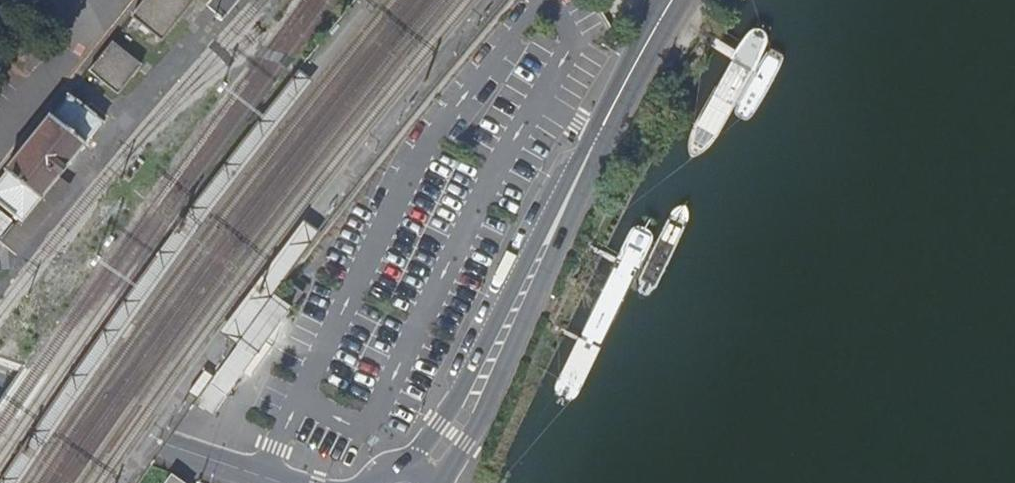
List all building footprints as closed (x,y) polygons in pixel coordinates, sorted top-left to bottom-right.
[(194,0),(145,0),(131,17),(161,41),(194,0)] [(208,5),(223,18),(238,0),(212,0),(208,5)] [(144,43),(124,30),(118,39),(137,53),(144,43)] [(112,41),(88,70),(89,71),(117,94),(141,65),(112,41)] [(22,43),(12,56),(26,67),(35,53),(22,43)] [(21,221),(41,196),(46,190),(50,185),(69,160),(104,117),(72,91),(70,89),(51,113),(49,111),(33,131),(26,139),(6,165),(4,167),(7,170),(0,179),(0,204),(21,221)] [(16,256),(64,196),(50,185),(41,196),(21,221),(2,245),(16,256)] [(0,211),(0,236),(12,220),(0,211)] [(320,235),(300,220),(218,331),(239,346),(272,302),(277,295),(320,235)] [(290,281),(278,295),(293,306),(303,291),(290,281)] [(293,307),(277,295),(272,302),(239,346),(216,378),(200,400),(197,404),(214,416),(221,406),(256,359),(289,314),(293,307)] [(171,474),(165,482),(184,482),(171,474)]
